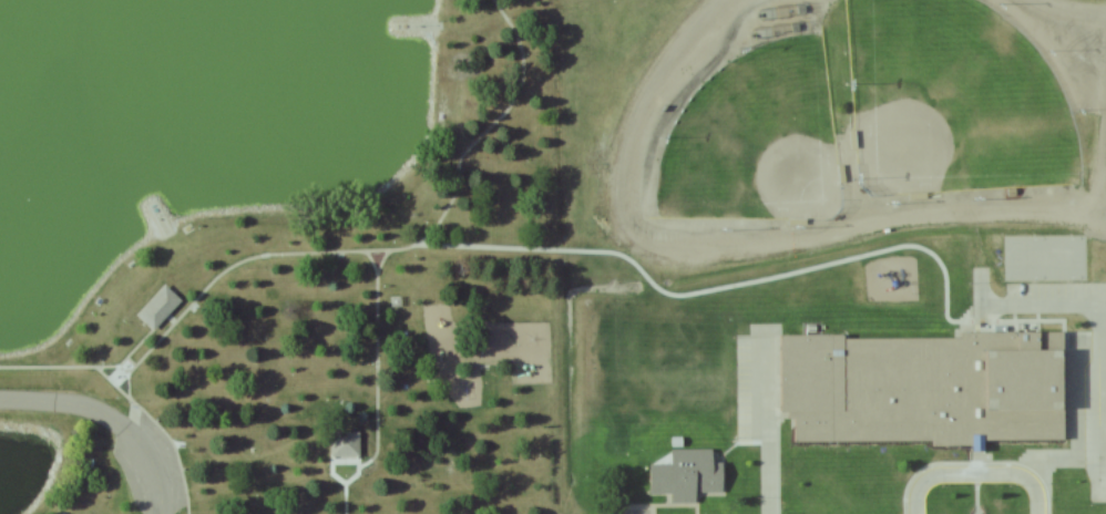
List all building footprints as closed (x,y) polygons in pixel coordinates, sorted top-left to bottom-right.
[(182,301),(166,286),(137,315),(153,330),(182,301)] [(782,336),(784,412),(797,412),(797,444),(934,441),(933,446),(972,444),(972,450),(984,450),(984,443),(1064,444),(1062,332),(962,332),(962,339),(843,340),(843,335),(782,336)] [(360,458),(360,433),(332,433),(332,458),(360,458)] [(651,494),(673,494),(673,499),(724,499),(724,464),(713,464),(712,449),(672,449),(672,464),(651,464),(651,494)]
